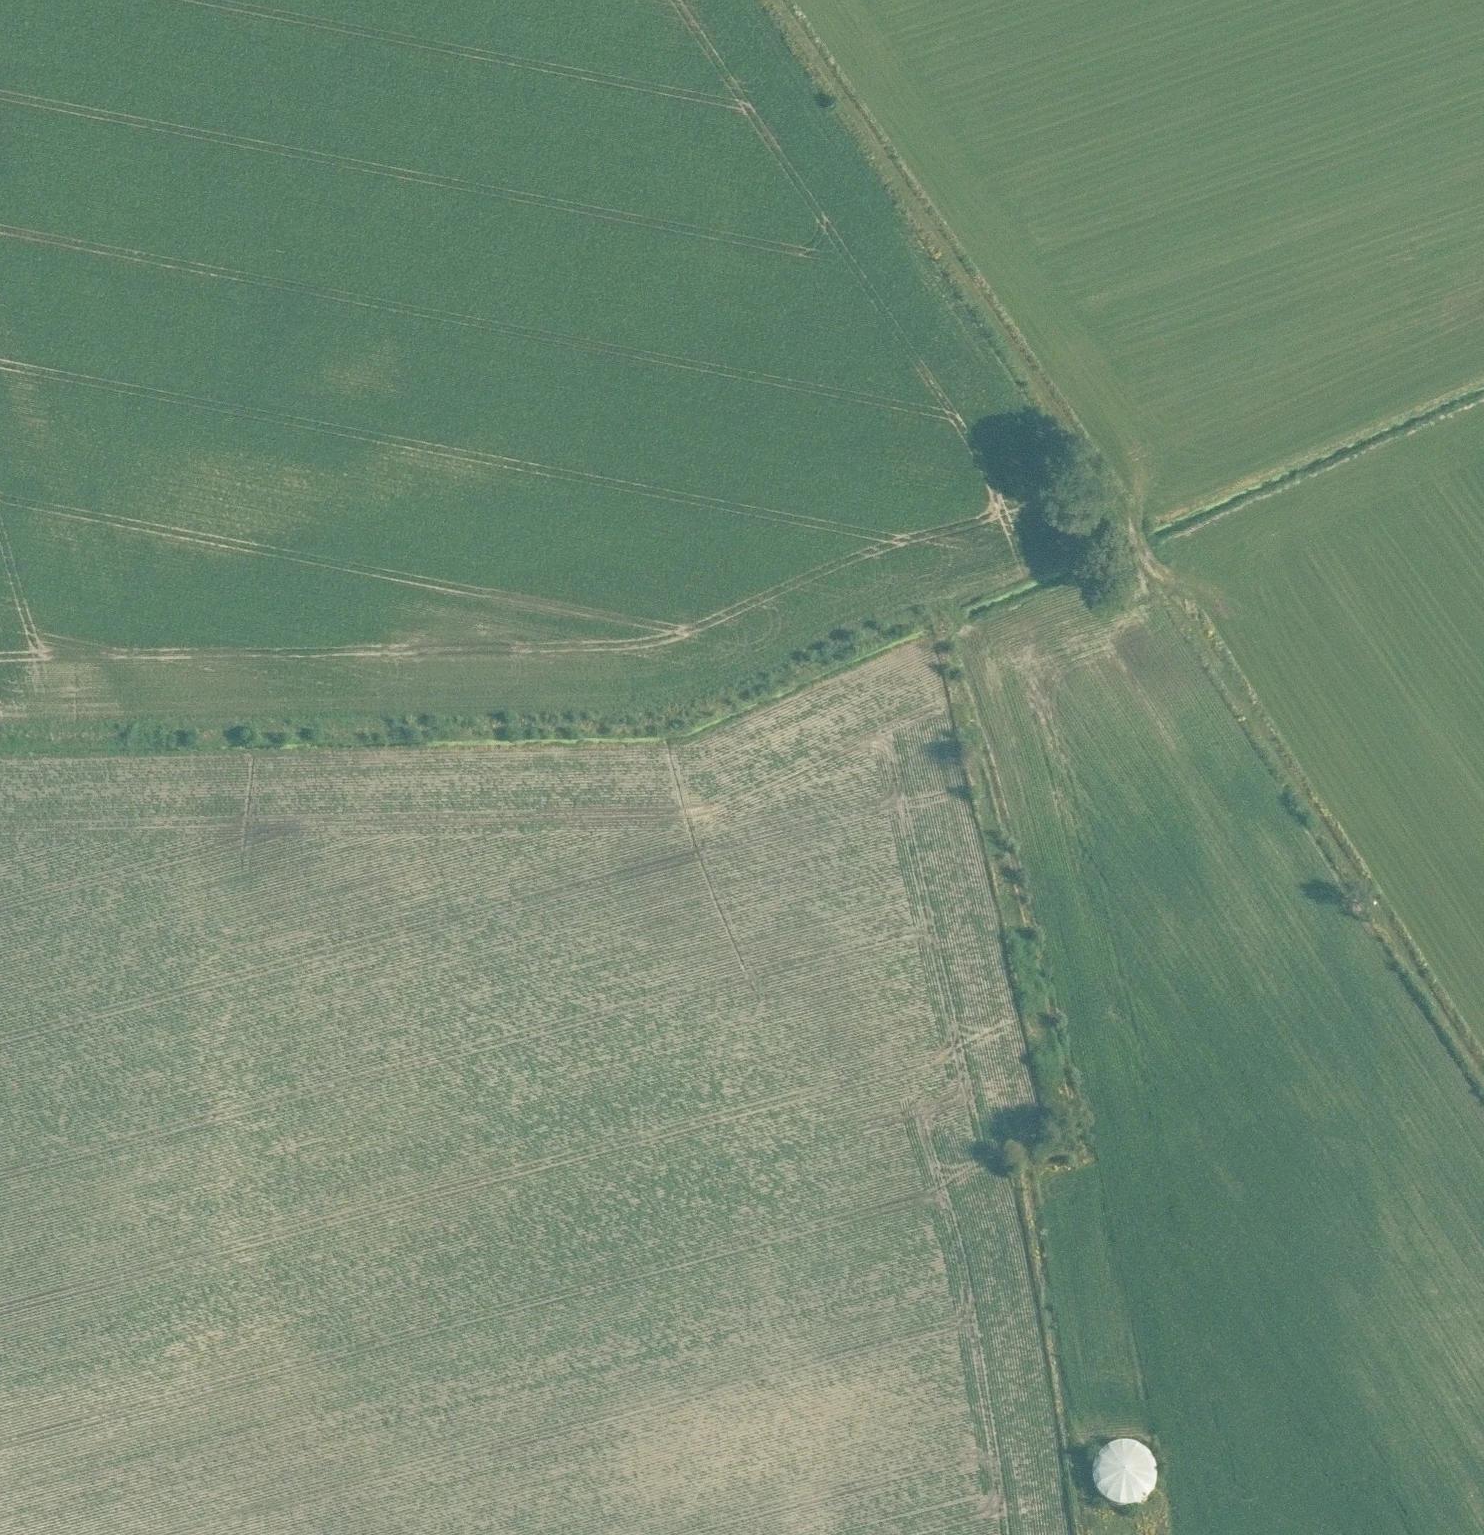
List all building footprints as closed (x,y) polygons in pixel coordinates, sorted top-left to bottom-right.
[(1123,1510),(1130,1509),(1138,1507),(1145,1503),(1151,1497),(1155,1489),(1157,1480),(1157,1471),(1154,1463),(1150,1457),(1145,1452),(1138,1447),(1129,1445),(1120,1445),(1111,1448),(1104,1453),(1098,1459),(1095,1466),(1093,1473),(1093,1481),(1095,1490),(1100,1498),(1107,1504),(1115,1508),(1123,1510)]
